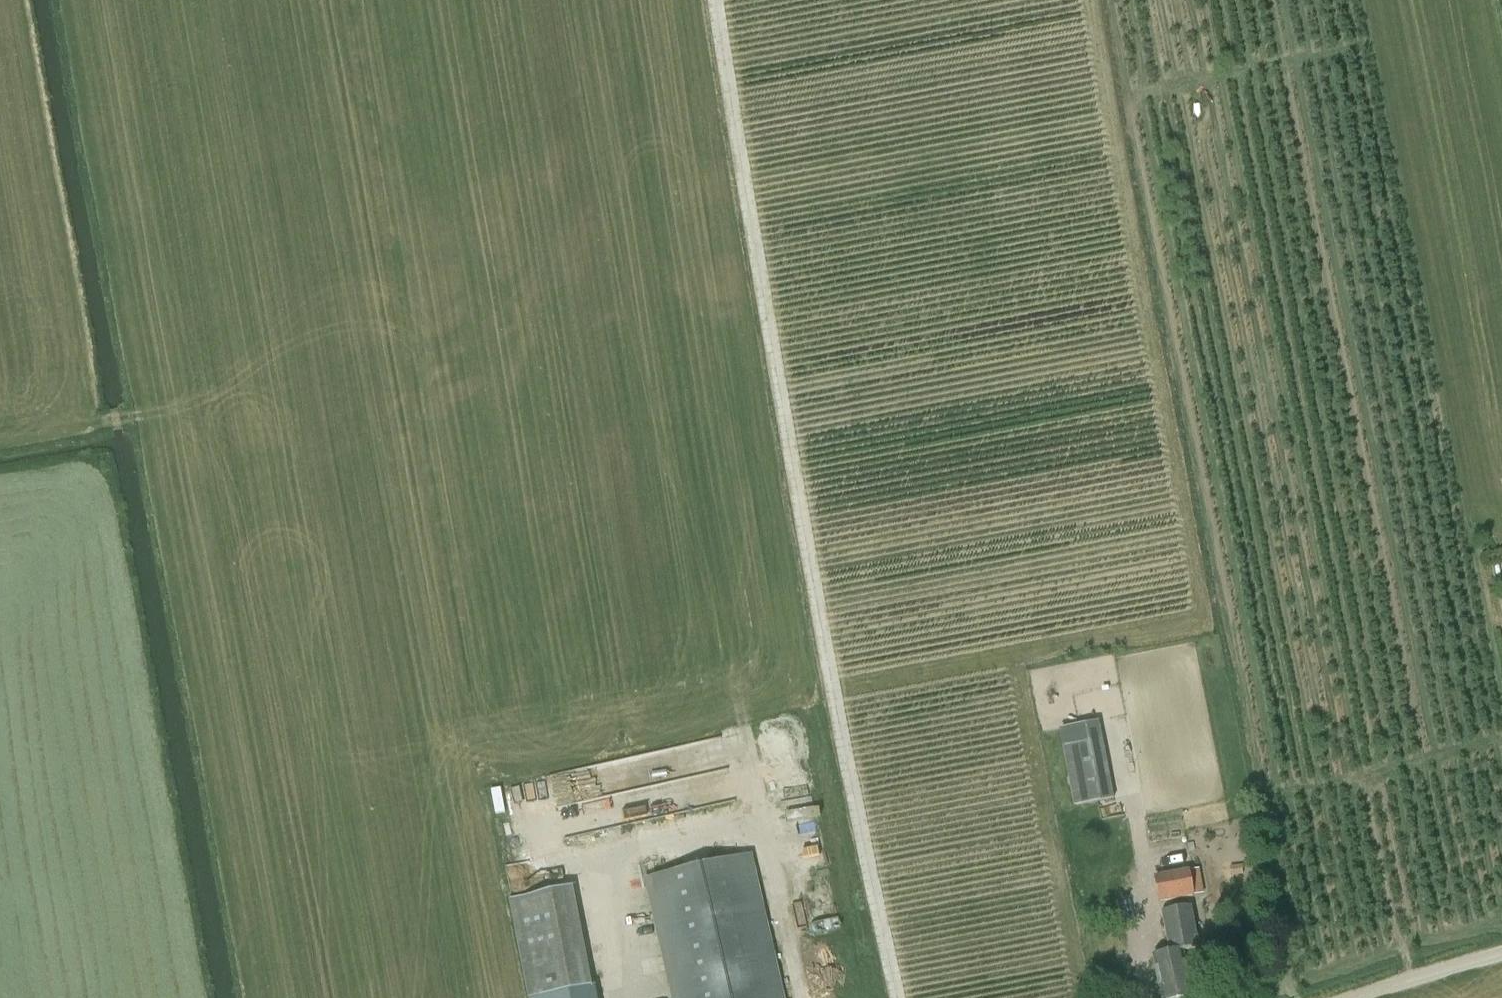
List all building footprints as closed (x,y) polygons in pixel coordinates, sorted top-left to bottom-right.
[(1073,807),(1113,799),(1102,739),(1062,747),(1073,807)] [(548,773),(559,837),(608,828),(606,819),(620,817),(616,795),(644,790),(639,758),(548,773)] [(647,878),(675,997),(779,997),(746,856),(647,878)] [(1194,897),(1189,870),(1154,877),(1158,904),(1194,897)] [(517,939),(518,947),(529,997),(540,997),(592,988),(580,926),(572,889),(510,901),(517,939)] [(1153,957),(1162,997),(1186,997),(1192,997),(1182,952),(1200,949),(1191,906),(1161,913),(1170,953),(1153,957)]
